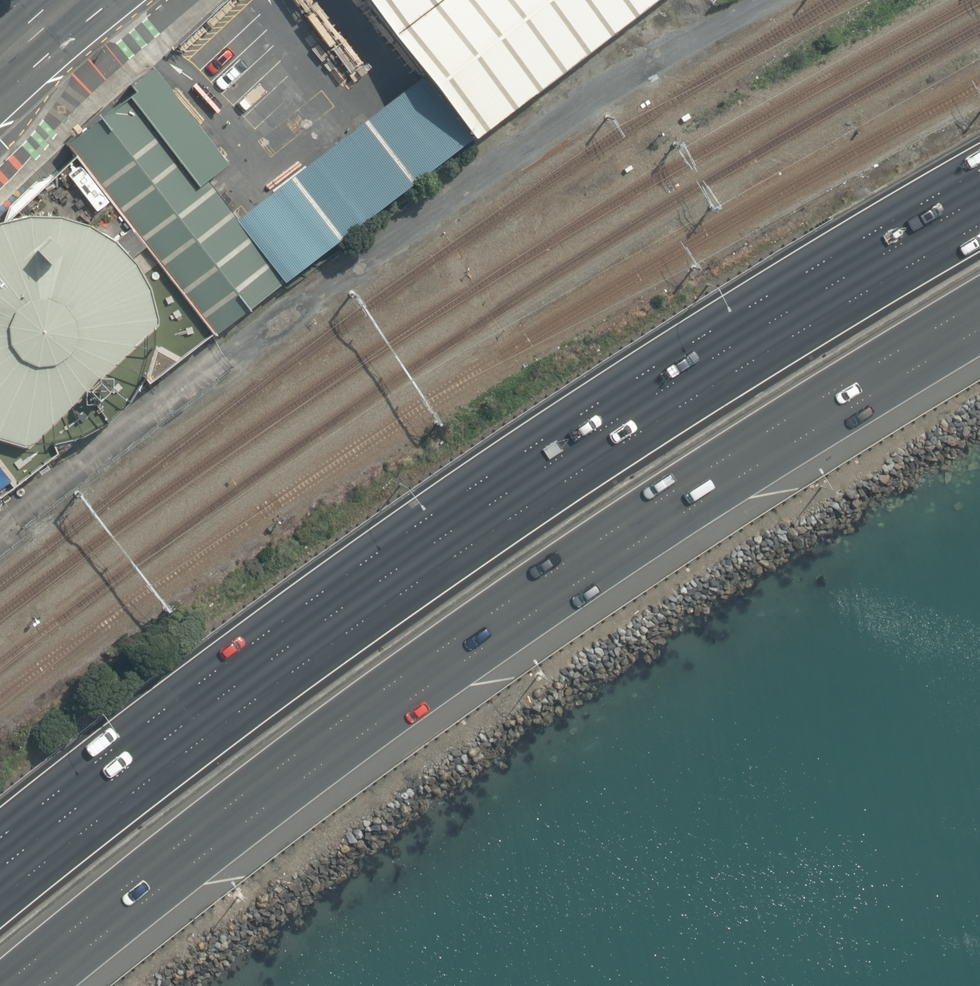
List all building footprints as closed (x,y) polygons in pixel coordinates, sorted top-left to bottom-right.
[(471,141),(655,0),(362,0),(420,77),(471,141)] [(210,333),(213,336),(282,282),(235,219),(205,177),(223,163),(152,67),(129,86),(134,92),(65,145),(74,156),(210,333)] [(282,282),(471,141),(420,77),(235,219),(282,282)] [(74,156),(5,222),(0,223),(0,494),(68,442),(80,439),(107,425),(130,404),(138,389),(210,333),(74,156)]
